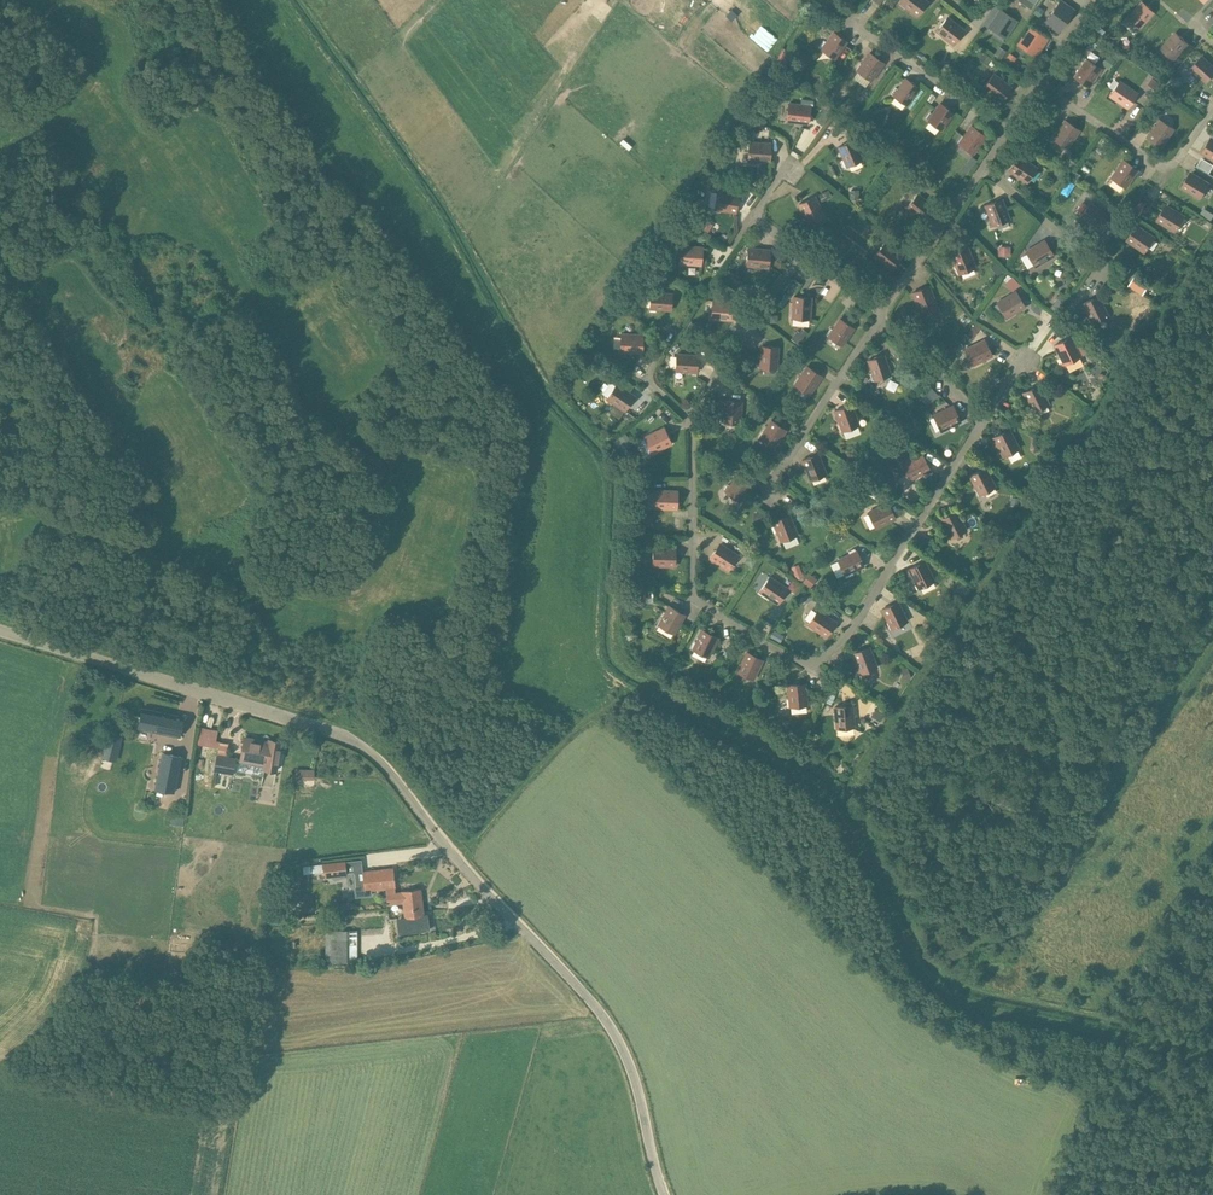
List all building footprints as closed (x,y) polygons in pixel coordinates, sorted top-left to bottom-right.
[(927,1),(925,0),(901,0),(899,3),(905,8),(906,7),(917,16),(922,9),(921,8),(927,1)] [(1032,9),(1038,0),(1020,0),(1020,1),(1032,9)] [(1154,12),(1142,1),(1127,17),(1139,28),(1154,12)] [(1061,31),(1074,11),(1061,2),(1047,23),(1061,31)] [(1016,20),(1000,10),(990,25),(1007,36),(1016,20)] [(1098,14),(1093,21),(1098,24),(1103,18),(1098,14)] [(958,37),(963,30),(947,17),(936,32),(942,37),(943,36),(954,45),(959,38),(958,37)] [(1027,45),(1038,52),(1046,39),(1031,30),(1024,40),(1022,39),(1018,45),(1024,49),(1027,45)] [(847,41),(834,32),(826,43),(823,41),(819,47),(834,59),(847,41)] [(1188,43),(1176,32),(1162,48),(1174,59),(1188,43)] [(1005,51),(998,46),(993,53),(1000,58),(1005,51)] [(1110,67),(1119,53),(1113,49),(1103,62),(1110,67)] [(870,53),(862,64),(861,63),(856,70),(871,81),(883,64),(876,59),(877,58),(870,53)] [(1202,56),(1191,68),(1207,82),(1212,75),(1212,66),(1202,56)] [(1090,86),(1101,69),(1086,58),(1081,64),(1082,65),(1074,77),(1081,82),(1082,81),(1090,86)] [(1005,93),(1010,86),(994,74),(982,89),(988,94),(989,93),(1000,101),(1006,94),(1005,93)] [(898,89),(896,88),(891,94),(907,105),(919,88),(906,78),(898,89)] [(1131,100),(1136,93),(1119,81),(1109,97),(1115,101),(1116,100),(1128,108),(1133,101),(1131,100)] [(1162,91),(1157,99),(1164,104),(1169,95),(1162,91)] [(787,121),(786,122),(794,123),(794,122),(808,123),(809,115),(812,115),(814,100),(801,99),(801,105),(789,103),(787,121)] [(820,104),(824,109),(830,113),(833,111),(824,100),(820,104)] [(932,114),(930,113),(926,119),(941,130),(954,113),(940,103),(932,114)] [(1162,146),(1174,129),(1158,118),(1153,125),(1154,126),(1147,137),(1154,142),(1155,141),(1162,146)] [(1067,148),(1079,131),(1071,126),(1072,125),(1065,120),(1057,131),(1056,131),(1052,137),(1067,148)] [(972,125),(963,137),(962,136),(958,142),(973,154),(985,137),(978,132),(979,131),(972,125)] [(891,132),(874,126),(871,135),(888,140),(891,132)] [(1212,138),(1208,146),(1207,145),(1202,153),(1212,159),(1212,139),(1212,138)] [(839,147),(844,159),(842,160),(845,167),(862,160),(854,140),(839,147)] [(770,161),(770,152),(769,152),(769,143),(749,142),(748,161),(756,161),(756,160),(770,161)] [(1026,183),(1037,168),(1020,156),(1015,164),(1014,163),(1009,170),(1020,178),(1020,179),(1026,183)] [(1126,188),(1137,171),(1130,166),(1131,164),(1123,159),(1115,171),(1114,170),(1110,177),(1126,188)] [(1200,200),(1209,183),(1192,173),(1187,180),(1186,180),(1181,187),(1193,194),(1193,196),(1200,200)] [(941,180),(935,175),(931,180),(938,185),(941,180)] [(736,212),(738,203),(736,203),(738,195),(717,191),(714,210),(722,211),(722,210),(736,212)] [(928,213),(934,207),(918,194),(906,208),(912,213),(913,212),(924,221),(929,214),(928,213)] [(807,224),(824,216),(815,198),(807,201),(807,200),(799,204),(805,217),(804,217),(807,224)] [(985,205),(990,218),(989,219),(992,226),(1009,219),(1002,200),(994,203),(993,202),(985,205)] [(1098,228),(1107,215),(1090,203),(1079,219),(1085,223),(1087,221),(1098,228)] [(1175,233),(1185,216),(1167,206),(1163,213),(1162,213),(1157,220),(1169,227),(1168,228),(1175,233)] [(1204,217),(1211,221),(1212,217),(1212,213),(1208,210),(1204,217)] [(706,219),(702,227),(709,230),(713,223),(706,219)] [(1144,253),(1155,238),(1138,226),(1133,233),(1132,232),(1127,240),(1138,248),(1138,249),(1144,253)] [(1042,262),(1054,255),(1049,248),(1048,248),(1043,241),(1026,251),(1035,268),(1042,264),(1042,262)] [(895,262),(901,255),(885,243),(873,257),(879,262),(880,261),(891,270),(896,263),(895,262)] [(1011,255),(1011,245),(999,245),(999,255),(1011,255)] [(701,265),(702,256),(700,256),(701,247),(681,246),(679,264),(687,265),(687,264),(701,265)] [(768,267),(769,259),(768,259),(769,250),(748,248),(746,267),(754,267),(754,266),(768,267)] [(951,253),(956,266),(955,267),(958,274),(975,267),(968,248),(960,251),(959,250),(951,253)] [(757,290),(749,286),(745,293),(753,297),(757,290)] [(913,292),(918,305),(916,306),(919,313),(937,306),(930,287),(921,290),(921,289),(913,292)] [(672,294),(651,292),(650,311),(657,312),(657,309),(671,310),(672,294)] [(1013,314),(1025,306),(1020,299),(1019,300),(1015,292),(997,303),(1007,319),(1014,315),(1013,314)] [(810,319),(811,299),(802,298),(803,297),(794,296),(793,310),(791,310),(791,318),(810,319)] [(1064,302),(1057,297),(1050,308),(1057,312),(1064,302)] [(1091,323),(1108,315),(1099,297),(1091,301),(1090,299),(1082,303),(1088,316),(1087,316),(1091,323)] [(733,320),(734,311),(733,311),(733,302),(713,301),(711,319),(719,320),(719,319),(733,320)] [(958,319),(966,325),(972,318),(963,312),(958,319)] [(833,330),(830,329),(826,335),(842,345),(854,328),(840,319),(833,330)] [(976,323),(967,333),(972,338),(981,328),(976,323)] [(642,352),(643,344),(641,344),(642,335),(621,334),(620,353),(628,353),(628,352),(642,352)] [(1063,365),(1080,357),(1071,338),(1063,342),(1063,341),(1055,345),(1061,357),(1060,358),(1063,365)] [(980,362),(992,355),(988,348),(987,348),(983,340),(965,349),(973,366),(980,363),(980,362)] [(761,360),(758,360),(758,367),(777,368),(778,347),(762,346),(761,360)] [(698,355),(677,354),(675,373),(683,374),(683,371),(697,372),(698,355)] [(868,360),(873,373),(870,374),(873,381),(891,375),(884,355),(868,360)] [(809,394),(821,377),(814,372),(814,371),(807,366),(799,378),(798,377),(794,383),(809,394)] [(931,386),(924,392),(932,400),(938,394),(933,389),(938,384),(935,382),(931,386)] [(629,403),(634,395),(617,384),(606,399),(613,404),(613,403),(625,411),(630,403),(629,403)] [(1032,413),(1049,404),(1040,386),(1032,390),(1031,389),(1023,392),(1029,405),(1028,406),(1032,413)] [(740,423),(742,403),(733,402),(733,401),(724,400),(723,414),(722,414),(721,422),(740,423)] [(835,411),(840,424),(838,424),(841,432),(859,425),(852,406),(844,409),(843,407),(835,411)] [(948,428),(961,421),(957,414),(955,414),(952,406),(933,415),(941,432),(949,429),(948,428)] [(774,448),(785,431),(778,426),(779,425),(771,420),(764,432),(763,431),(758,438),(774,448)] [(659,449),(672,443),(668,435),(667,436),(663,428),(644,437),(653,454),(660,451),(659,449)] [(1002,457),(1019,449),(1010,430),(1002,434),(1001,433),(993,437),(1000,449),(999,450),(1002,457)] [(630,438),(625,432),(619,437),(623,443),(630,438)] [(917,476),(930,469),(926,461),(924,462),(920,454),(902,464),(911,480),(918,477),(917,476)] [(802,460),(807,473),(806,474),(809,481),(826,474),(819,455),(811,458),(810,457),(802,460)] [(979,496),(995,487),(986,469),(978,473),(977,472),(970,476),(976,488),(975,489),(979,496)] [(730,486),(728,484),(724,491),(740,501),(751,483),(738,474),(730,486)] [(677,509),(677,500),(676,500),(676,491),(656,490),(655,509),(663,510),(663,508),(677,509)] [(883,525),(896,518),(892,511),(890,511),(887,503),(868,512),(876,529),(884,526),(883,525)] [(964,508),(958,512),(961,518),(968,515),(964,508)] [(950,539),(967,530),(957,512),(949,516),(948,515),(941,519),(947,531),(946,532),(950,539)] [(653,515),(643,516),(643,526),(653,525),(653,515)] [(773,521),(778,534),(777,535),(780,542),(797,535),(790,516),(782,519),(781,518),(773,521)] [(750,550),(733,539),(729,545),(740,552),(741,550),(748,554),(750,550)] [(728,571),(738,555),(721,544),(716,551),(715,551),(710,558),(722,566),(721,567),(728,571)] [(675,566),(675,557),(674,557),(674,548),(654,548),(653,567),(661,567),(661,566),(675,566)] [(852,571),(864,565),(857,551),(838,560),(846,577),(853,574),(852,571)] [(918,589),(934,581),(925,562),(917,566),(917,565),(909,569),(915,581),(914,582),(918,589)] [(812,586),(816,579),(809,574),(804,582),(812,586)] [(782,595),(787,588),(770,577),(759,592),(766,597),(766,596),(778,603),(783,596),(782,595)] [(801,584),(794,579),(791,583),(792,588),(796,591),(801,584)] [(890,629),(907,621),(898,603),(891,607),(890,605),(882,609),(888,622),(887,622),(890,629)] [(674,634),(684,616),(677,612),(677,610),(670,606),(663,618),(661,617),(657,624),(674,634)] [(830,628),(835,621),(818,610),(807,625),(814,630),(814,629),(826,637),(831,629),(830,628)] [(709,657),(718,639),(710,635),(710,634),(703,630),(696,642),(695,642),(692,649),(709,657)] [(853,653),(858,666),(856,667),(859,674),(877,667),(870,648),(862,651),(861,650),(853,653)] [(753,679),(762,661),(754,657),(755,656),(747,652),(741,664),(740,664),(736,671),(753,679)] [(788,685),(789,699),(788,699),(789,707),(807,705),(805,685),(797,686),(797,684),(788,685)] [(856,714),(855,706),(844,707),(843,706),(835,707),(836,721),(835,721),(835,729),(854,727),(853,714),(856,714)] [(183,717),(143,709),(139,729),(180,736),(183,717)] [(218,730),(199,727),(197,744),(216,747),(218,730)] [(123,737),(107,733),(101,757),(117,761),(123,737)] [(282,741),(281,742),(269,740),(269,742),(244,737),(241,760),(264,765),(264,768),(277,770),(276,771),(282,772),(287,742),(282,741)] [(163,753),(155,788),(174,792),(181,757),(163,753)] [(234,760),(217,756),(214,769),(231,773),(234,760)] [(323,864),(324,877),(346,875),(344,862),(323,864)] [(321,864),(312,865),(313,872),(322,871),(321,864)] [(386,896),(392,896),(391,889),(395,889),(393,869),(362,872),(363,879),(356,880),(358,896),(371,895),(371,892),(385,890),(386,896)] [(291,873),(285,880),(289,883),(295,877),(291,873)] [(403,895),(392,896),(386,896),(387,906),(404,904),(406,917),(396,918),(397,923),(399,935),(429,931),(428,917),(424,917),(421,891),(403,893),(403,895)] [(348,930),(326,930),(326,965),(348,965),(348,930)] [(169,954),(168,963),(180,965),(181,956),(169,954)]
